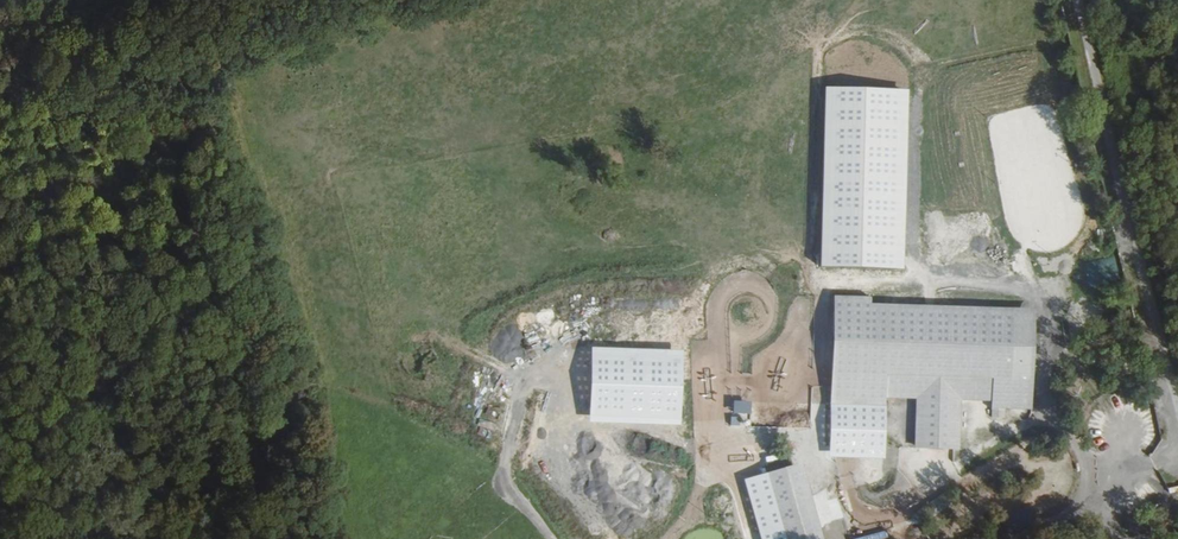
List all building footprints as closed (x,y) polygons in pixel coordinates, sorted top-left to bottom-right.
[(827,86),(823,266),(907,268),(911,88),(827,86)] [(1088,285),(1114,282),(1112,260),(1086,262),(1088,285)] [(1057,303),(1070,281),(1063,277),(1049,298),(1057,303)] [(836,295),(834,403),(888,405),(888,398),(917,399),(916,448),(962,449),(963,400),(993,400),(992,418),(1006,418),(1006,409),(1036,409),(1038,308),(874,304),(874,296),(836,295)] [(684,350),(592,347),(590,421),(681,425),(684,350)] [(733,400),(732,426),(751,427),(752,401),(733,400)] [(744,478),(761,538),(824,538),(803,462),(744,478)] [(939,497),(932,503),(939,512),(947,506),(939,497)]
